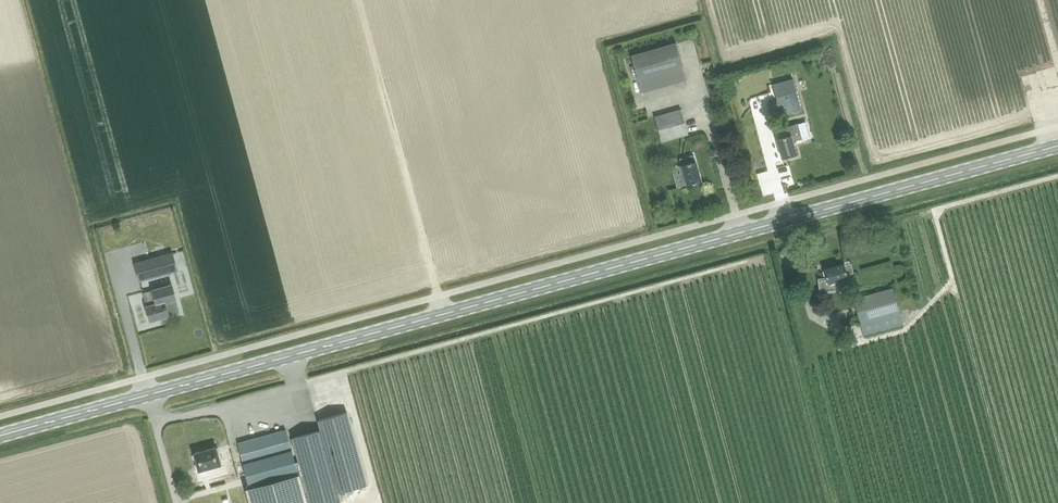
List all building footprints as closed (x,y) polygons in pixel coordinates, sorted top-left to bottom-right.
[(642,93),(687,80),(676,43),(631,56),(642,93)] [(779,109),(786,107),(799,104),(793,79),(773,85),(779,109)] [(799,104),(786,107),(788,115),(802,111),(799,104)] [(681,109),(654,116),(661,141),(688,134),(681,109)] [(780,138),(777,139),(782,159),(796,155),(793,141),(802,138),(798,123),(778,129),(780,138)] [(687,185),(701,181),(695,161),(692,155),(683,157),(685,164),(681,165),(687,185)] [(134,263),(139,281),(177,270),(172,252),(134,263)] [(851,263),(849,264),(849,261),(844,262),(845,264),(844,264),(824,269),(826,279),(818,280),(820,293),(839,291),(837,281),(848,278),(847,274),(853,273),(851,263)] [(168,315),(164,302),(176,299),(172,285),(153,290),(156,304),(146,306),(150,320),(168,315)] [(864,336),(903,325),(893,288),(854,299),(864,336)] [(322,397),(342,390),(339,381),(318,388),(322,397)] [(347,413),(318,421),(320,430),(292,438),(298,462),(294,463),(293,458),(244,471),(248,484),(246,485),(247,488),(246,488),(250,502),(308,502),(305,492),(307,492),(310,502),(341,502),(338,493),(366,485),(347,413)] [(244,471),(293,458),(285,430),(237,443),(244,471)] [(198,471),(221,465),(216,446),(193,452),(198,471)]
